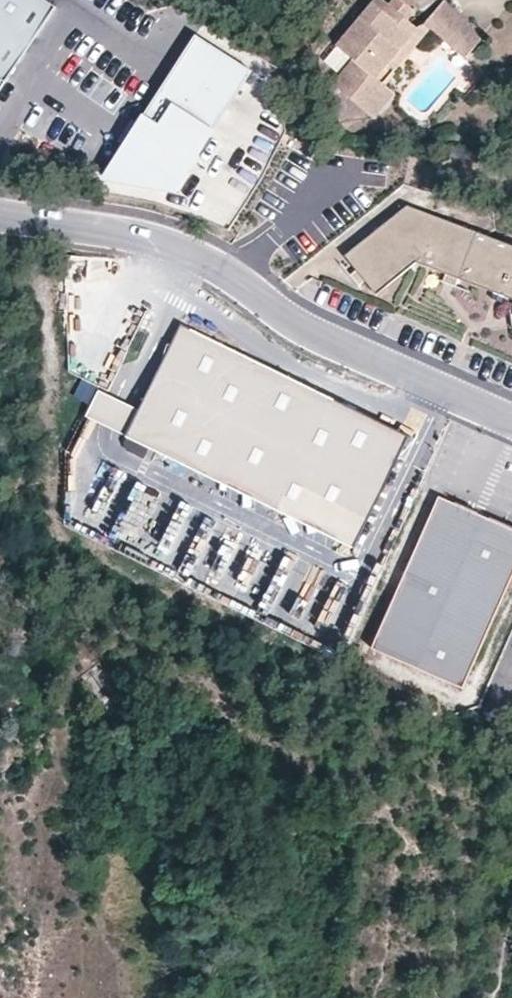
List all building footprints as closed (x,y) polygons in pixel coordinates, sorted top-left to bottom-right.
[(41,0),(0,0),(0,89),(53,8),(41,0)] [(405,18),(388,3),(385,0),(374,0),(337,44),(354,57),(333,83),(374,115),(387,100),(376,90),(382,82),(372,73),(414,25),(405,18)] [(388,3),(405,18),(413,10),(401,0),(391,0),(388,3)] [(429,26),(464,56),(483,32),(444,0),(442,0),(424,22),(429,26)] [(372,73),(382,82),(429,26),(424,22),(414,25),(372,73)] [(193,35),(101,177),(173,189),(249,70),(193,35)] [(395,92),(382,82),(376,90),(387,100),(395,92)] [(407,206),(345,256),(355,268),(349,274),(357,284),(364,279),(376,294),(415,262),(446,273),(442,281),(454,286),(458,279),(511,300),(511,246),(407,206)] [(405,431),(181,323),(139,409),(124,401),(99,389),(85,417),(110,429),(351,544),(405,431)] [(136,540),(150,501),(130,493),(116,533),(136,540)] [(366,647),(459,687),(511,566),(511,529),(435,496),(366,647)]
